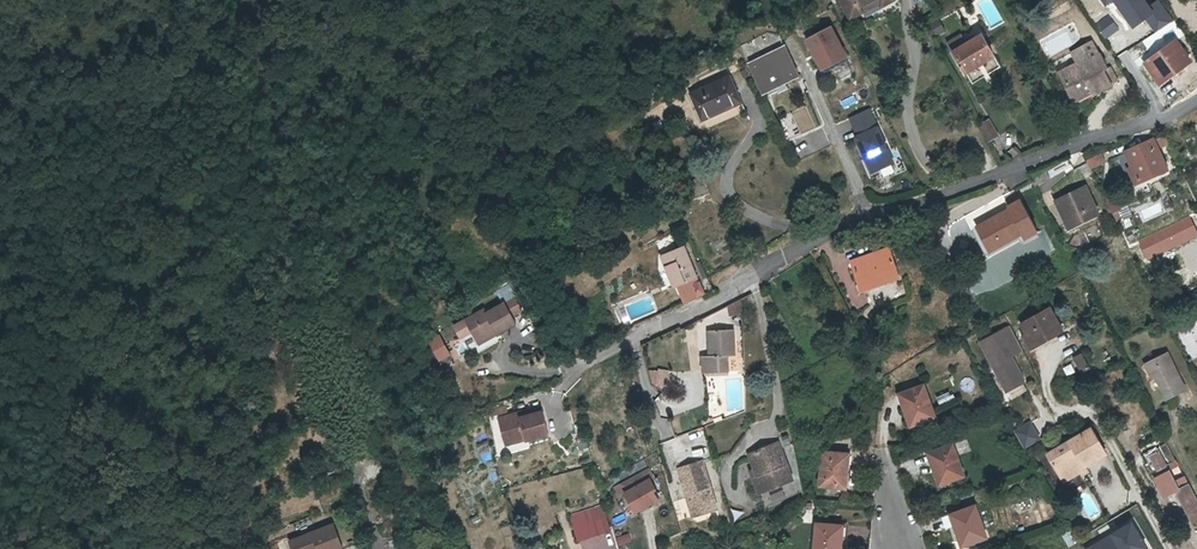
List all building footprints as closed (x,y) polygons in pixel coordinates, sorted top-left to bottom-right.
[(846,0),(853,16),(863,11),(861,5),(870,0),(846,0)] [(883,1),(883,0),(870,0),(861,5),(863,11),(883,1)] [(890,11),(902,5),(899,0),(883,0),(883,1),(889,12),(890,11)] [(1133,25),(1145,16),(1156,31),(1171,20),(1158,1),(1149,8),(1143,0),(1114,0),(1133,25)] [(1108,16),(1096,25),(1105,38),(1117,29),(1108,16)] [(936,17),(925,25),(933,36),(944,29),(936,17)] [(833,27),(811,37),(825,66),(847,55),(833,27)] [(982,32),(955,49),(967,69),(994,52),(982,32)] [(1059,73),(1075,104),(1117,83),(1094,39),(1070,52),(1076,64),(1059,73)] [(1178,39),(1143,65),(1161,90),(1196,63),(1178,39)] [(788,43),(754,61),(769,90),(802,74),(788,43)] [(735,74),(694,94),(706,121),(748,101),(735,74)] [(870,110),(849,119),(856,136),(877,127),(870,110)] [(797,111),(780,119),(792,141),(808,134),(797,111)] [(990,117),(980,122),(989,138),(998,133),(990,117)] [(880,128),(856,139),(872,174),(896,164),(880,128)] [(1129,152),(1136,167),(1128,171),(1137,189),(1172,172),(1156,139),(1129,152)] [(1136,167),(1129,152),(1115,158),(1123,174),(1128,171),(1136,167)] [(1088,161),(1089,164),(1091,169),(1106,162),(1104,158),(1102,154),(1088,161)] [(1054,179),(1050,172),(1033,180),(1038,188),(1054,179)] [(1103,217),(1088,186),(1056,203),(1071,233),(1103,217)] [(1114,194),(1106,197),(1113,213),(1121,209),(1114,194)] [(1013,206),(1015,209),(981,228),(994,252),(1028,233),(1031,240),(1043,233),(1025,199),(1013,206)] [(187,223),(193,229),(199,223),(193,217),(187,223)] [(852,262),(863,282),(880,273),(883,277),(900,266),(886,243),(852,262)] [(667,257),(679,283),(683,281),(684,285),(693,304),(711,295),(688,247),(667,257)] [(880,273),(863,282),(866,287),(883,277),(880,273)] [(520,300),(512,304),(520,319),(528,315),(520,300)] [(490,311),(459,327),(466,339),(480,332),(484,340),(502,332),(504,335),(523,325),(512,304),(511,304),(491,314),(490,311)] [(1061,331),(1050,310),(1022,325),(1028,335),(1034,346),(1061,331)] [(980,343),(1006,392),(1024,383),(1023,379),(1011,357),(1023,350),(1010,327),(980,343)] [(712,355),(705,356),(705,372),(730,371),(729,355),(729,342),(737,342),(736,329),(711,329),(712,355)] [(487,344),(504,335),(502,332),(484,340),(487,344)] [(442,335),(433,340),(442,358),(451,353),(442,335)] [(1027,350),(1034,346),(1028,335),(1021,338),(1027,350)] [(729,342),(729,355),(738,355),(737,342),(729,342)] [(1080,351),(1070,356),(1076,368),(1086,363),(1080,351)] [(1146,364),(1154,378),(1157,377),(1168,399),(1185,390),(1167,353),(1146,364)] [(655,383),(668,389),(672,370),(662,368),(662,370),(652,369),(655,383)] [(936,417),(924,385),(900,394),(911,426),(936,417)] [(509,405),(497,408),(494,412),(496,415),(511,411),(509,405)] [(528,435),(529,440),(552,433),(545,411),(523,417),(522,412),(512,415),(501,418),(508,441),(528,435)] [(1084,466),(1097,459),(1105,455),(1090,429),(1083,433),(1059,446),(1046,453),(1061,481),(1075,474),(1077,472),(1078,471),(1076,467),(1081,464),(1083,467),(1084,466)] [(754,468),(755,473),(751,474),(757,491),(791,479),(780,447),(791,443),(788,433),(775,438),(777,442),(748,452),(754,468)] [(509,446),(529,440),(528,435),(508,441),(509,446)] [(965,476),(953,444),(928,453),(939,485),(965,476)] [(1145,453),(1153,469),(1156,467),(1157,470),(1166,466),(1157,447),(1145,453)] [(849,455),(823,453),(820,485),(846,488),(849,455)] [(1178,465),(1175,459),(1170,462),(1173,467),(1178,465)] [(691,502),(698,501),(701,512),(717,508),(704,461),(681,467),(691,502)] [(1087,472),(1084,466),(1083,467),(1081,464),(1076,467),(1078,471),(1077,472),(1079,475),(1087,472)] [(623,483),(638,510),(661,496),(652,479),(655,477),(650,468),(623,483)] [(1178,489),(1169,471),(1154,478),(1164,497),(1176,491),(1176,490),(1178,489)] [(1194,528),(1196,526),(1196,503),(1184,477),(1176,481),(1180,488),(1178,489),(1176,490),(1176,491),(1194,528)] [(781,488),(770,492),(773,500),(784,497),(781,488)] [(694,514),(701,512),(698,501),(691,502),(694,514)] [(608,505),(563,517),(568,540),(613,528),(608,505)] [(987,537),(975,506),(950,515),(962,546),(987,537)] [(297,548),(341,548),(346,547),(335,521),(293,540),(297,548)] [(817,523),(814,548),(841,548),(843,526),(817,523)] [(1131,524),(1088,548),(1145,548),(1131,524)] [(628,532),(615,536),(618,545),(631,541),(628,532)]
